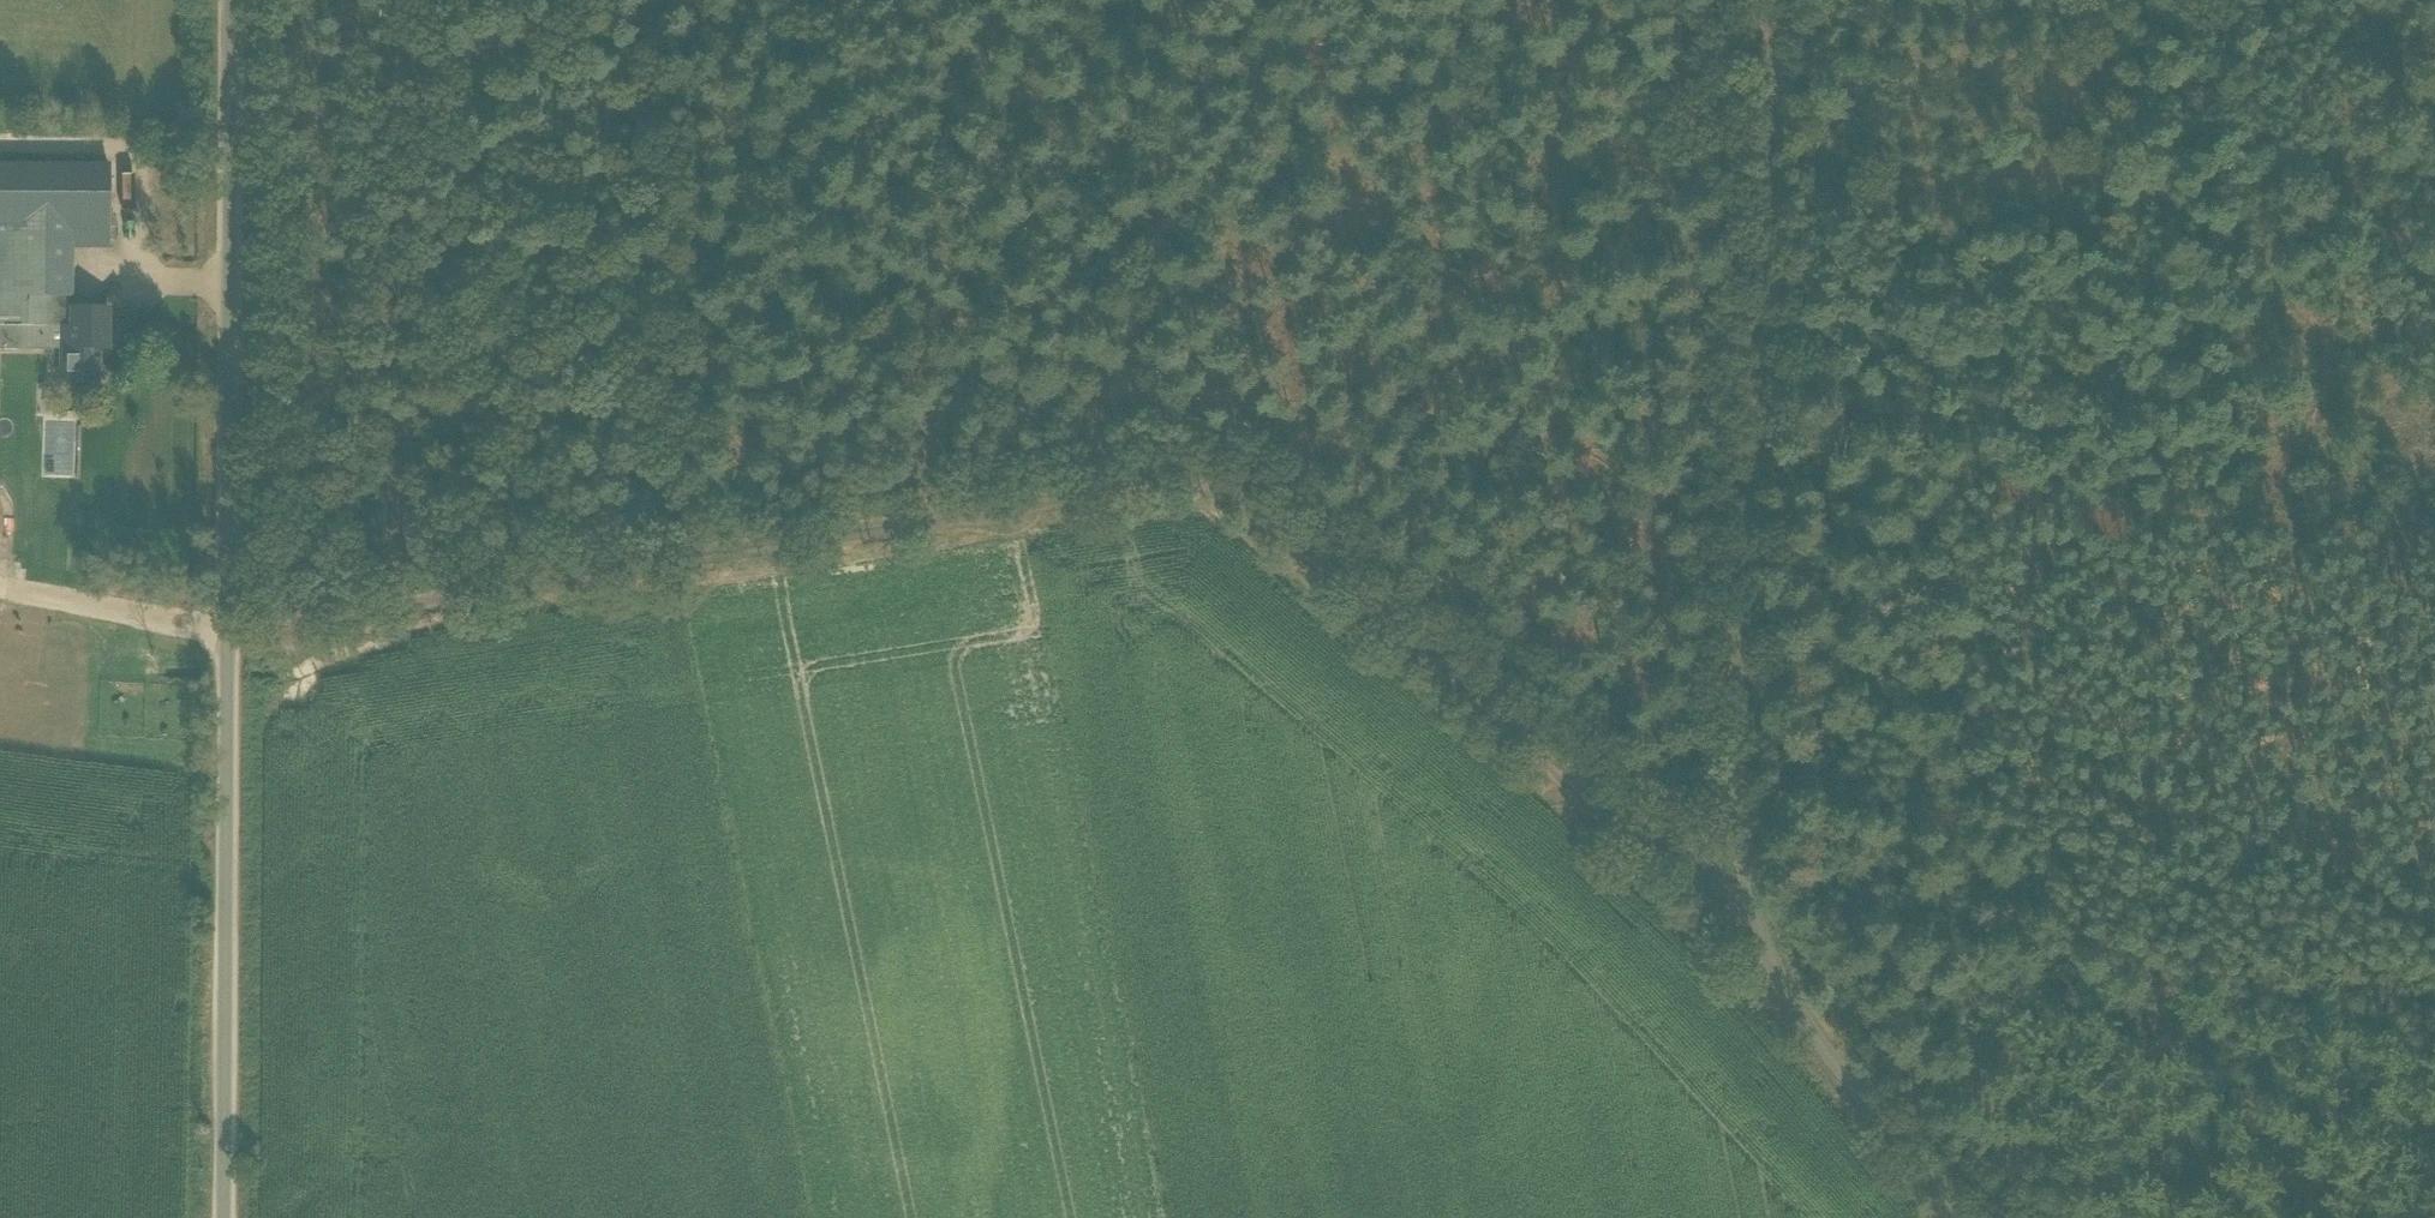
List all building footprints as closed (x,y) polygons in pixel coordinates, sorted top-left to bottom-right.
[(24,350),(24,340),(39,341),(39,328),(52,328),(52,300),(72,300),(72,271),(72,249),(72,223),(108,223),(109,165),(21,164),(0,164),(0,350),(24,350)] [(60,348),(60,383),(96,383),(97,350),(107,350),(108,309),(72,308),(60,309),(60,348)]
